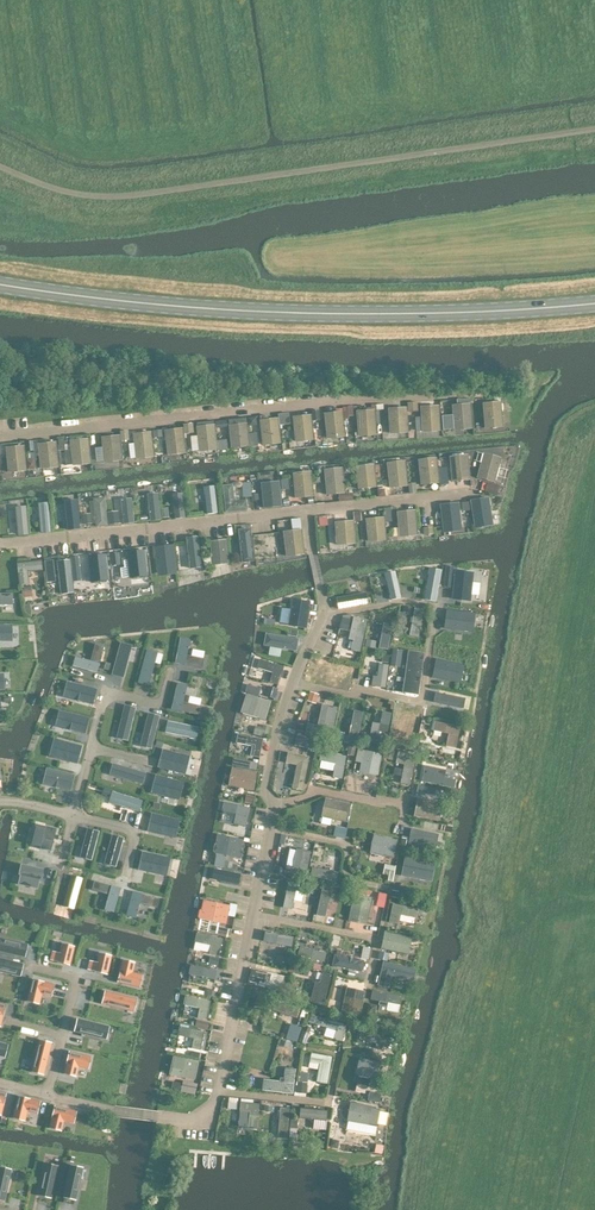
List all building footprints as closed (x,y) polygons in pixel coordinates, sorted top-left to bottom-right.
[(500,402),(483,403),(485,427),(486,427),(488,428),(490,427),(492,426),(502,426),(500,402)] [(470,428),(472,428),(470,404),(452,405),(454,429),(464,428),(466,429),(468,429),(470,428)] [(352,406),(343,407),(344,419),(347,419),(347,413),(353,413),(352,406)] [(422,431),(432,430),(434,431),(436,431),(438,430),(440,430),(438,406),(420,407),(422,431)] [(388,408),(390,433),(391,432),(393,433),(395,433),(397,432),(400,432),(402,433),(404,432),(406,432),(407,432),(406,408),(388,408)] [(374,410),(367,410),(356,411),(358,435),(368,434),(370,435),(372,435),(374,434),(376,434),(374,410)] [(335,437),(337,436),(339,437),(341,437),(343,436),(344,435),(342,411),(324,413),(327,437),(328,437),(330,438),(333,438),(335,437)] [(288,414),(279,415),(280,424),(289,423),(288,414)] [(295,441),(306,440),(308,440),(310,440),(312,439),(313,439),(310,415),(293,417),(293,420),(295,441)] [(255,417),(248,418),(249,425),(256,425),(255,417)] [(270,443),(273,443),(275,443),(277,443),(279,442),(280,442),(277,418),(260,420),(263,444),(264,444),(266,445),(268,444),(270,443)] [(196,423),(197,426),(196,426),(197,436),(199,450),(200,450),(202,451),(205,451),(206,450),(209,449),(211,450),(213,450),(215,449),(217,448),(214,425),(214,421),(196,423)] [(192,424),(183,424),(184,433),(193,432),(192,424)] [(246,426),(229,428),(231,450),(249,448),(246,426)] [(184,452),(185,452),(182,428),(165,430),(168,454),(169,454),(171,455),(173,454),(175,453),(178,453),(180,454),(182,453),(184,452)] [(127,431),(120,431),(121,440),(127,439),(128,438),(127,431)] [(134,443),(136,458),(137,458),(139,458),(141,458),(143,457),(146,457),(148,457),(150,457),(152,456),(153,456),(151,432),(133,434),(134,443)] [(104,461),(114,460),(116,461),(118,461),(120,460),(121,459),(119,435),(102,437),(104,461)] [(79,465),(80,464),(83,464),(85,464),(87,464),(89,463),(90,463),(88,439),(71,440),(73,464),(74,464),(76,465),(79,465)] [(32,441),(25,441),(26,449),(33,448),(32,441)] [(55,442),(47,443),(40,444),(38,444),(40,468),(42,468),(44,468),(46,468),(48,467),(51,467),(53,467),(55,467),(57,466),(58,466),(55,442)] [(26,470),(23,446),(6,448),(8,472),(18,471),(20,471),(23,471),(24,470),(26,470)] [(494,481),(500,458),(499,458),(497,457),(495,456),(493,456),(483,454),(477,477),(494,481)] [(458,456),(457,456),(455,455),(453,456),(451,457),(450,457),(452,481),(470,479),(467,455),(466,455),(464,455),(462,455),(460,456),(458,456)] [(428,459),(418,460),(421,484),(438,482),(436,458),(434,458),(432,458),(430,458),(428,459)] [(397,462),(387,463),(389,487),(407,485),(405,461),(403,461),(401,461),(399,461),(397,462)] [(374,465),(372,465),(370,465),(368,465),(366,466),(356,467),(358,488),(376,487),(374,465)] [(324,470),(327,494),(344,492),(342,468),(340,468),(338,468),(336,468),(334,469),(324,470)] [(295,498),(313,496),(311,472),(293,474),(295,498)] [(288,479),(280,480),(281,489),(289,489),(288,479)] [(251,481),(242,482),(243,496),(252,495),(251,481)] [(263,508),(281,506),(279,482),(261,484),(263,508)] [(487,483),(485,491),(492,493),(497,495),(499,486),(494,485),(487,483)] [(247,510),(246,500),(238,501),(237,497),(234,498),(232,484),(223,485),(225,512),(247,510)] [(204,492),(205,493),(207,514),(217,513),(214,487),(210,487),(209,486),(204,487),(203,488),(204,492)] [(160,519),(157,493),(147,494),(150,520),(160,519)] [(182,493),(173,494),(175,518),(184,517),(182,493)] [(106,525),(103,498),(94,499),(97,526),(106,525)] [(133,522),(130,498),(121,499),(123,523),(133,522)] [(488,498),(471,500),(474,524),(485,522),(486,522),(492,521),(491,515),(490,515),(488,498)] [(76,500),(65,501),(68,529),(79,528),(76,500)] [(38,504),(41,532),(50,531),(48,503),(38,504)] [(458,503),(440,505),(443,528),(454,527),(461,527),(460,520),(458,503)] [(18,534),(28,533),(25,507),(23,507),(21,507),(19,507),(17,508),(16,508),(18,534)] [(168,507),(161,509),(162,517),(170,516),(168,507)] [(407,535),(409,535),(411,536),(414,535),(415,534),(417,534),(415,510),(397,512),(399,536),(407,535)] [(327,517),(318,517),(319,526),(327,525),(327,517)] [(367,530),(368,541),(386,539),(383,517),(366,519),(367,526),(367,530)] [(335,524),(337,544),(338,544),(340,545),(342,544),(344,544),(347,543),(349,544),(352,544),(353,543),(355,543),(353,521),(335,522),(335,524)] [(249,529),(239,530),(243,562),(253,561),(249,529)] [(302,554),(304,553),(301,529),(283,532),(286,556),(288,555),(290,556),(292,556),(294,555),(297,554),(298,555),(301,555),(302,554)] [(200,566),(197,537),(187,538),(187,542),(190,562),(189,563),(189,567),(191,568),(195,568),(196,567),(200,566)] [(212,557),(211,558),(212,564),(213,565),(217,564),(218,563),(227,563),(225,540),(210,541),(212,556),(212,557)] [(175,569),(172,546),(155,548),(157,567),(156,567),(157,571),(158,572),(162,572),(163,571),(175,569)] [(146,549),(128,551),(131,575),(149,573),(146,549)] [(107,553),(90,555),(93,580),(110,578),(107,553)] [(112,564),(119,563),(118,553),(111,554),(112,564)] [(72,566),(79,566),(78,556),(70,557),(72,566)] [(20,583),(29,582),(28,570),(42,569),(41,559),(17,561),(20,583)] [(54,559),(46,559),(47,581),(55,581),(54,559)] [(61,584),(70,583),(67,561),(59,562),(61,584)] [(440,571),(435,570),(434,569),(430,568),(429,569),(428,573),(429,574),(429,575),(424,599),(435,601),(440,571)] [(385,573),(384,574),(385,579),(387,579),(391,600),(400,598),(395,572),(391,573),(390,572),(385,573)] [(467,576),(455,575),(452,598),(469,600),(471,581),(472,580),(473,577),(472,576),(468,575),(467,576)] [(360,594),(337,598),(338,608),(367,603),(366,598),(367,597),(366,593),(365,593),(361,593),(360,594)] [(11,604),(11,594),(0,594),(0,604),(11,604)] [(309,603),(292,600),(288,625),(305,627),(309,603)] [(414,607),(409,635),(418,636),(423,609),(414,607)] [(471,613),(447,610),(445,628),(464,630),(464,631),(468,631),(469,631),(470,627),(469,626),(471,613)] [(342,618),(339,628),(348,630),(350,619),(342,618)] [(387,649),(392,625),(383,623),(378,647),(387,649)] [(351,649),(360,651),(365,626),(356,624),(351,649)] [(0,626),(0,641),(11,640),(10,633),(11,632),(11,626),(10,625),(0,626)] [(297,639),(265,634),(263,644),(295,650),(297,639)] [(180,638),(175,662),(202,668),(204,658),(203,658),(191,656),(186,655),(189,640),(180,638)] [(366,645),(376,648),(378,640),(367,638),(366,645)] [(121,643),(112,674),(122,677),(128,654),(129,655),(130,653),(129,652),(131,646),(121,643)] [(75,657),(73,666),(96,672),(104,646),(95,644),(90,661),(75,657)] [(390,664),(400,666),(403,650),(393,648),(390,664)] [(146,650),(138,682),(148,685),(154,662),(153,662),(156,652),(146,650)] [(408,651),(402,692),(418,694),(424,653),(408,651)] [(270,681),(279,684),(284,666),(260,658),(257,667),(273,672),(270,681)] [(436,660),(433,677),(456,681),(459,669),(460,668),(460,665),(460,663),(456,663),(455,663),(436,660)] [(371,685),(384,687),(387,665),(379,664),(377,676),(373,676),(371,685)] [(68,682),(64,697),(73,699),(92,704),(96,689),(68,682)] [(177,683),(171,709),(198,715),(201,706),(199,705),(188,703),(183,702),(187,685),(177,683)] [(259,695),(261,687),(248,683),(245,691),(259,695)] [(274,698),(278,689),(270,686),(266,695),(274,698)] [(308,701),(318,702),(319,692),(309,691),(308,701)] [(436,692),(434,702),(461,708),(463,698),(436,692)] [(241,712),(265,719),(270,701),(247,694),(241,712)] [(307,723),(305,735),(331,740),(338,707),(322,704),(318,725),(307,723)] [(206,718),(209,707),(203,705),(200,716),(206,718)] [(118,732),(116,737),(118,738),(121,739),(123,738),(127,739),(135,708),(125,706),(119,732),(118,732)] [(319,717),(320,713),(305,710),(303,721),(310,723),(311,715),(319,717)] [(385,742),(391,712),(382,710),(380,723),(372,722),(369,739),(385,742)] [(60,711),(56,726),(84,733),(88,718),(60,711)] [(354,711),(348,740),(356,742),(363,713),(354,711)] [(141,741),(140,745),(141,746),(145,747),(147,747),(151,747),(158,716),(149,714),(142,740),(141,741)] [(167,721),(165,732),(190,737),(190,738),(195,739),(196,738),(197,734),(196,732),(197,727),(167,721)] [(433,730),(448,733),(446,745),(454,747),(459,726),(435,721),(433,730)] [(267,736),(270,727),(256,723),(253,733),(267,736)] [(294,744),(308,748),(311,737),(297,733),(294,744)] [(250,755),(259,757),(262,738),(238,734),(237,743),(252,746),(250,755)] [(54,750),(52,757),(60,759),(60,758),(77,763),(81,746),(58,740),(55,750),(54,750)] [(418,744),(417,751),(424,753),(425,746),(418,744)] [(360,770),(379,774),(383,753),(358,747),(356,760),(362,762),(360,770)] [(162,750),(158,767),(181,773),(184,762),(186,755),(179,753),(179,754),(162,750)] [(333,776),(341,778),(346,756),(321,751),(319,760),(336,763),(333,776)] [(398,751),(396,762),(404,763),(401,782),(410,784),(415,754),(398,751)] [(292,788),(302,790),(309,756),(287,752),(286,762),(297,764),(292,788)] [(111,769),(110,773),(111,775),(115,776),(116,775),(142,783),(145,773),(113,764),(112,768),(111,769)] [(422,781),(453,787),(455,779),(447,777),(448,774),(445,774),(445,770),(425,766),(422,781)] [(229,785),(253,789),(257,771),(233,767),(229,785)] [(46,776),(44,783),(45,784),(54,786),(54,785),(57,786),(57,787),(70,790),(73,775),(48,769),(47,770),(45,775),(46,776)] [(156,775),(151,792),(169,797),(175,799),(177,792),(176,792),(179,781),(156,775)] [(109,801),(109,802),(109,803),(114,804),(115,804),(139,811),(142,801),(113,792),(111,797),(110,797),(109,801)] [(327,797),(323,816),(346,821),(350,802),(327,797)] [(415,815),(439,820),(443,803),(418,797),(415,815)] [(236,824),(245,826),(250,807),(226,802),(224,811),(238,814),(236,824)] [(152,814),(148,830),(165,835),(172,837),(173,830),(172,830),(175,819),(152,814)] [(345,838),(349,823),(337,820),(333,835),(345,838)] [(36,827),(32,844),(40,846),(39,849),(50,851),(53,842),(51,842),(52,837),(54,838),(56,829),(45,826),(44,829),(36,827)] [(81,852),(80,856),(81,857),(84,858),(85,858),(90,859),(98,831),(88,829),(82,852),(81,852)] [(437,835),(411,829),(408,844),(434,849),(437,835)] [(239,858),(243,839),(218,834),(216,842),(214,844),(213,850),(214,852),(239,858)] [(105,859),(104,863),(105,864),(109,865),(110,864),(115,866),(123,838),(113,835),(106,858),(105,859)] [(370,852),(393,857),(396,840),(374,835),(370,852)] [(305,849),(305,838),(296,838),(295,848),(305,849)] [(310,852),(296,849),(293,867),(286,865),(284,874),(305,878),(310,852)] [(142,852),(139,869),(156,873),(155,873),(163,875),(164,868),(166,857),(142,852)] [(419,879),(425,880),(426,879),(427,874),(428,869),(427,868),(428,862),(405,857),(402,875),(419,878),(419,879)] [(21,864),(18,875),(21,875),(19,883),(36,887),(38,879),(41,880),(43,869),(34,867),(29,866),(21,864)] [(385,865),(383,873),(389,874),(388,880),(392,881),(395,867),(385,865)] [(310,876),(335,881),(336,872),(312,867),(310,876)] [(240,874),(214,869),(212,879),(238,884),(240,874)] [(65,899),(64,906),(74,908),(82,877),(72,875),(66,897),(65,897),(65,899)] [(94,881),(91,890),(109,895),(105,909),(113,912),(120,888),(94,881)] [(288,883),(283,907),(292,909),(297,885),(288,883)] [(317,914),(326,916),(329,900),(333,901),(335,893),(331,892),(331,889),(322,887),(317,914)] [(133,891),(126,915),(135,918),(139,903),(156,908),(159,898),(133,891)] [(379,893),(377,902),(380,902),(379,906),(383,907),(384,907),(386,894),(379,893)] [(366,924),(372,898),(354,894),(348,920),(366,924)] [(225,924),(229,905),(204,900),(202,909),(200,910),(198,916),(200,919),(225,924)] [(398,915),(415,918),(417,909),(392,904),(388,923),(396,924),(398,915)] [(218,927),(217,934),(230,937),(231,930),(218,927)] [(385,931),(381,949),(407,954),(411,937),(385,931)] [(268,941),(291,945),(293,937),(270,932),(268,941)] [(195,942),(193,949),(209,953),(209,954),(219,956),(221,947),(220,947),(222,938),(197,933),(195,942)] [(28,944),(0,938),(0,951),(25,957),(28,944)] [(52,951),(50,960),(57,962),(69,965),(74,946),(62,943),(59,952),(52,951)] [(322,961),(325,952),(300,946),(298,955),(322,961)] [(90,960),(87,970),(94,971),(94,972),(107,974),(111,955),(99,952),(96,962),(90,960)] [(335,955),(333,964),(361,970),(363,961),(354,959),(352,958),(348,957),(346,957),(335,955)] [(211,957),(210,964),(217,965),(218,958),(211,957)] [(23,964),(0,958),(0,971),(20,976),(23,964)] [(140,987),(142,975),(132,972),(135,962),(122,959),(117,982),(140,987)] [(414,969),(384,962),(378,984),(388,986),(391,974),(407,978),(408,979),(411,980),(413,979),(413,976),(413,974),(414,969)] [(215,979),(216,970),(191,965),(189,974),(215,979)] [(249,983),(282,990),(285,976),(252,968),(249,983)] [(309,1001),(323,1004),(331,973),(322,971),(320,981),(315,980),(309,1001)] [(41,994),(51,996),(54,984),(32,979),(27,1001),(39,1004),(41,994)] [(359,1016),(364,992),(346,988),(341,1012),(359,1016)] [(396,1012),(398,1011),(399,1005),(401,996),(372,990),(371,1000),(379,1001),(378,1005),(379,1005),(378,1010),(386,1012),(386,1009),(387,1011),(396,1012)] [(134,1011),(137,999),(104,991),(101,1003),(134,1011)] [(205,1019),(210,1001),(186,996),(184,1005),(199,1008),(197,1018),(205,1019)] [(276,1001),(273,1010),(296,1017),(299,1009),(276,1001)] [(369,1004),(367,1011),(375,1013),(375,1008),(373,1005),(369,1004)] [(336,1040),(342,1042),(347,1025),(310,1013),(308,1022),(335,1031),(334,1037),(335,1038),(336,1040)] [(367,1013),(365,1020),(371,1021),(374,1022),(376,1015),(372,1014),(367,1013)] [(75,1032),(106,1039),(109,1027),(76,1019),(73,1031),(75,1032)] [(198,1021),(197,1027),(207,1029),(208,1023),(198,1021)] [(191,1048),(201,1050),(204,1031),(179,1026),(178,1035),(193,1038),(191,1048)] [(284,1028),(279,1043),(292,1048),(297,1032),(284,1028)] [(363,1030),(360,1039),(376,1044),(375,1048),(381,1050),(382,1046),(388,1047),(391,1039),(363,1030)] [(31,1072),(43,1075),(51,1042),(39,1039),(31,1072)] [(5,1057),(8,1045),(0,1043),(0,1056),(5,1057)] [(69,1051),(63,1074),(76,1076),(78,1066),(88,1069),(91,1056),(69,1051)] [(316,1082),(326,1083),(331,1057),(311,1054),(310,1062),(309,1067),(318,1069),(316,1082)] [(170,1075),(195,1080),(199,1062),(173,1056),(170,1075)] [(380,1062),(360,1057),(356,1075),(369,1078),(370,1078),(369,1084),(375,1085),(380,1062)] [(292,1093),(295,1067),(284,1066),(283,1080),(263,1078),(262,1089),(292,1093)] [(195,1093),(197,1084),(175,1078),(172,1088),(195,1093)] [(297,1085),(296,1092),(306,1093),(307,1086),(297,1085)] [(370,1091),(368,1100),(379,1102),(381,1094),(370,1091)] [(40,1101),(18,1096),(12,1118),(25,1121),(27,1111),(37,1113),(40,1101)] [(228,1109),(239,1108),(238,1097),(227,1097),(228,1109)] [(248,1128),(257,1129),(260,1104),(240,1102),(239,1110),(250,1111),(248,1128)] [(350,1102),(347,1120),(377,1126),(380,1109),(371,1107),(371,1106),(350,1102)] [(49,1128),(61,1131),(63,1121),(74,1123),(77,1111),(54,1105),(49,1128)] [(287,1137),(289,1108),(280,1107),(278,1137),(287,1137)] [(314,1119),(326,1120),(327,1111),(301,1108),(300,1118),(314,1119)] [(332,1140),(330,1146),(337,1148),(338,1141),(332,1140)] [(38,1195),(51,1198),(58,1165),(46,1163),(38,1195)] [(82,1167),(70,1165),(63,1197),(75,1200),(82,1167)] [(0,1167),(0,1201),(4,1202),(11,1169),(0,1167)]
